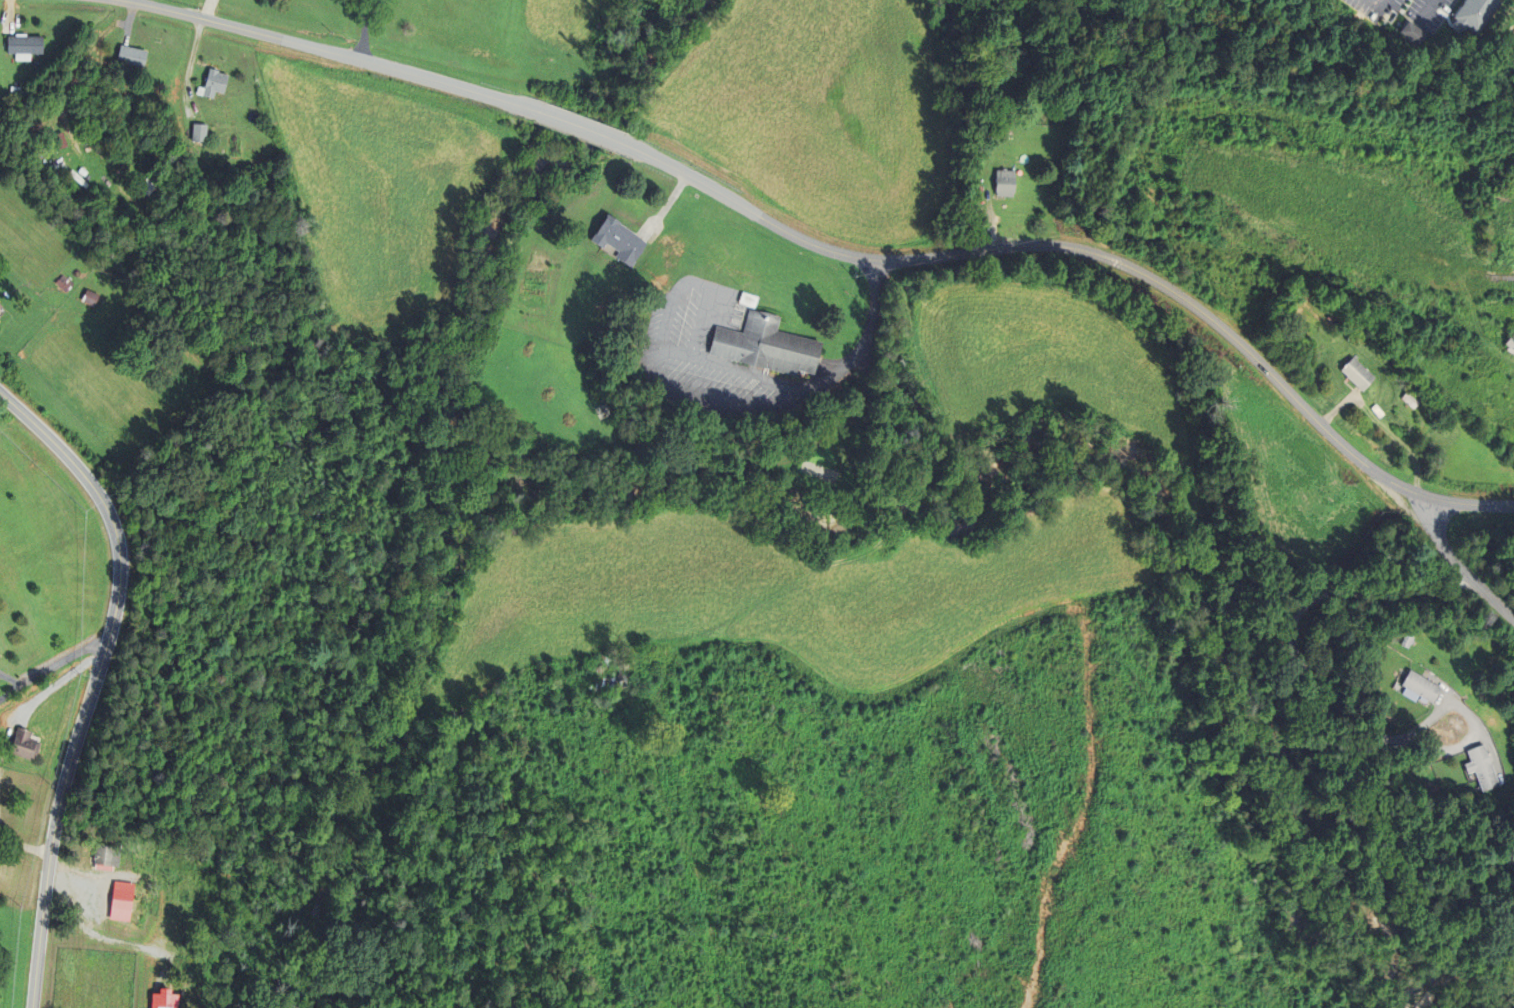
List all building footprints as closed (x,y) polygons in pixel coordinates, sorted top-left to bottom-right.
[(1454,19),(1468,0),(1504,0),(1478,36),(1454,19)] [(1420,47),(1429,36),(1411,21),(1402,32),(1420,47)] [(17,33),(28,34),(28,36),(45,37),(45,53),(32,53),(32,60),(16,60),(16,53),(9,53),(9,36),(17,36),(17,33)] [(128,46),(149,51),(145,67),(125,62),(126,60),(119,59),(122,45),(128,46)] [(198,94),(200,86),(206,88),(212,68),(221,70),(221,72),(231,75),(226,93),(217,91),(215,98),(198,94)] [(194,132),(194,124),(209,125),(209,141),(194,140),(194,132)] [(54,135),(64,132),(69,147),(50,154),(42,131),(52,128),(54,135)] [(995,169),(1015,169),(1015,196),(995,195),(995,189),(995,169)] [(635,234),(618,223),(619,222),(606,213),(589,240),(601,247),(604,242),(618,251),(614,256),(631,267),(646,243),(634,235),(635,234)] [(56,283),(63,274),(75,284),(68,292),(56,283)] [(83,300),(87,290),(100,295),(96,306),(83,300)] [(817,356),(821,342),(775,330),(779,317),(748,309),(742,333),(715,326),(708,354),(767,369),(794,376),(796,370),(812,374),(817,356)] [(1512,336),(1513,333),(1513,354),(1506,349),(1508,346),(1505,344),(1510,335),(1512,336)] [(1347,377),(1340,370),(1353,356),(1375,377),(1362,391),(1360,389),(1347,377)] [(1400,398),(1406,391),(1419,402),(1413,409),(1400,398)] [(1375,404),(1383,414),(1379,417),(1371,408),(1375,404)] [(812,491),(830,493),(831,482),(813,480),(812,491)] [(1407,633),(1414,637),(1408,648),(1400,644),(1407,633)] [(1418,696),(1415,702),(1401,694),(1405,688),(1401,685),(1410,670),(1441,688),(1432,704),(1427,701),(1426,703),(1419,699),(1421,697),(1418,696)] [(596,690),(622,690),(622,671),(596,671),(596,690)] [(31,738),(43,742),(37,758),(32,757),(32,758),(11,751),(19,726),(34,731),(31,738)] [(1467,750),(1484,744),(1499,786),(1482,792),(1477,776),(1469,779),(1464,765),(1472,763),(1467,750)] [(120,867),(95,864),(98,844),(123,847),(120,867)]
